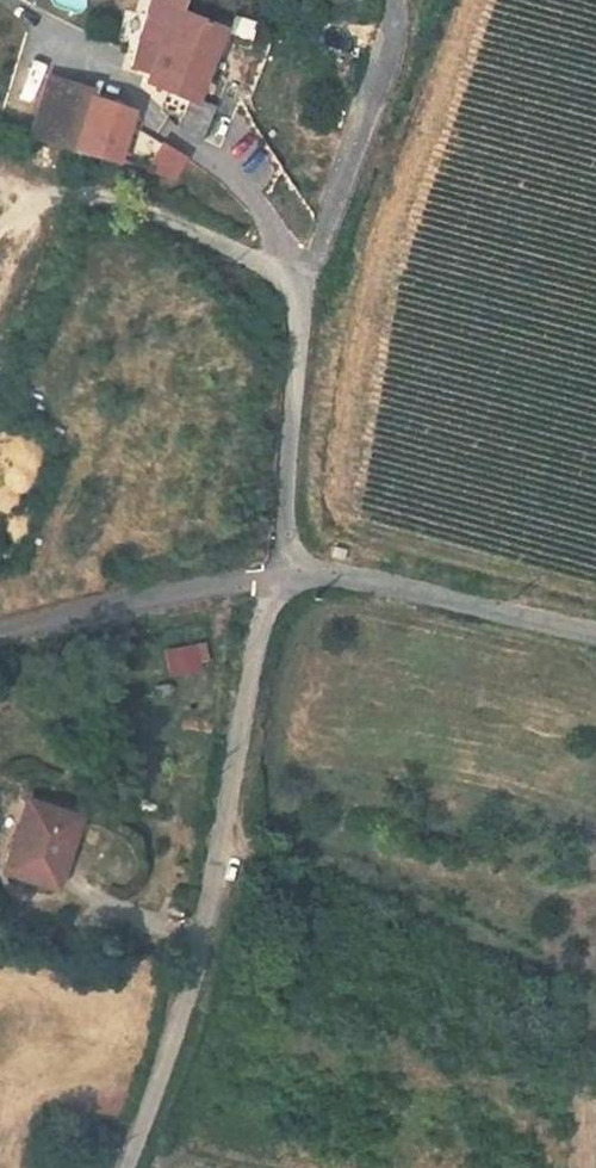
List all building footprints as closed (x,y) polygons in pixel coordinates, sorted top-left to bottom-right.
[(130,67),(147,73),(145,80),(191,101),(193,96),(209,56),(167,39),(179,7),(182,0),(149,0),(130,67)] [(222,24),(179,7),(167,39),(209,56),(222,24)] [(67,109),(50,161),(137,195),(151,145),(115,134),(117,122),(67,109)] [(216,162),(225,134),(199,130),(193,155),(216,162)] [(168,175),(157,203),(188,215),(199,187),(168,175)] [(176,647),(178,669),(210,665),(208,643),(176,647)] [(188,677),(192,699),(220,694),(217,672),(188,677)] [(29,801),(9,868),(56,882),(76,816),(29,801)]
